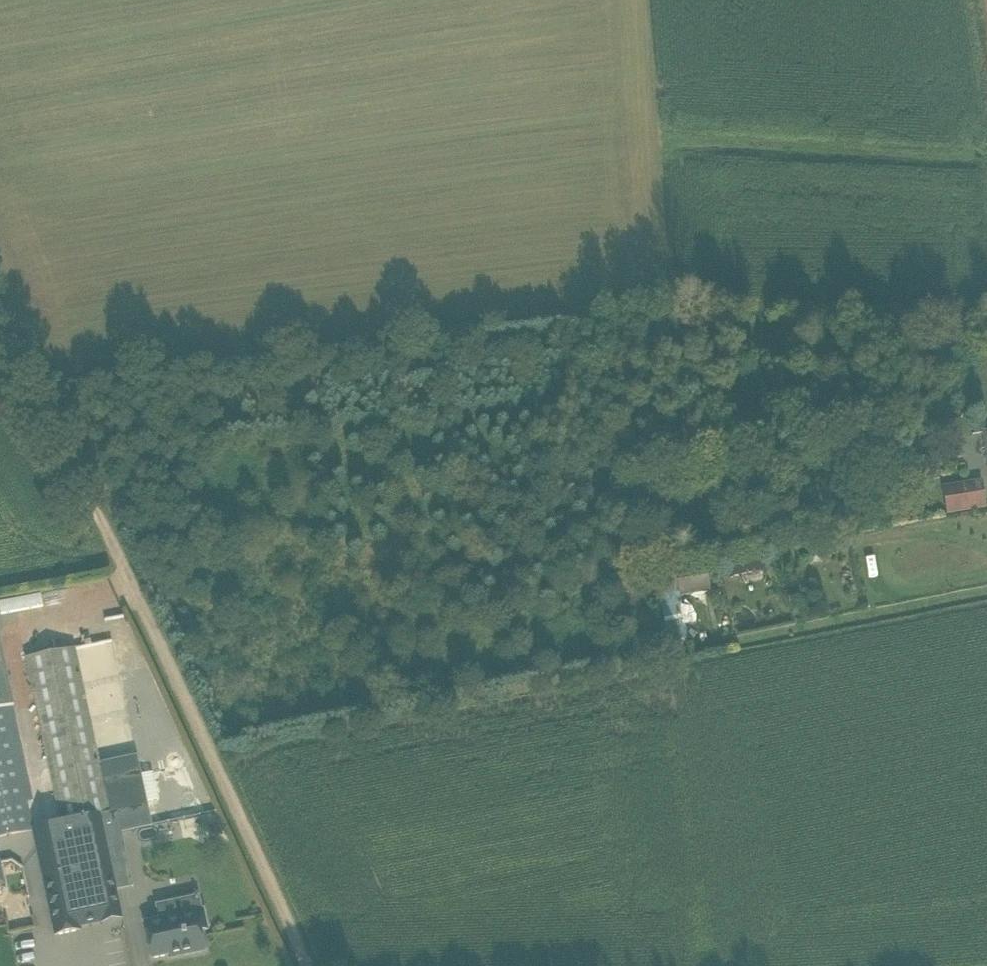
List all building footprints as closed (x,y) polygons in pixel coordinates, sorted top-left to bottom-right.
[(740,475),(724,476),(725,488),(741,487),(740,475)] [(980,483),(960,486),(946,488),(950,512),(984,506),(980,483)] [(765,571),(762,557),(729,564),(731,577),(765,571)] [(708,582),(705,566),(676,571),(679,588),(708,582)] [(103,784),(74,648),(25,658),(61,825),(109,814),(148,806),(141,776),(103,784)] [(6,667),(0,669),(0,689),(10,687),(6,667)] [(14,707),(10,687),(0,689),(0,837),(33,830),(27,802),(34,801),(14,707)] [(122,914),(112,867),(128,863),(123,837),(106,841),(105,835),(103,835),(37,849),(53,928),(55,936),(81,930),(79,923),(122,914)] [(205,951),(201,931),(207,930),(203,910),(182,915),(179,901),(157,906),(160,919),(144,923),(152,959),(168,955),(169,958),(205,951)]
